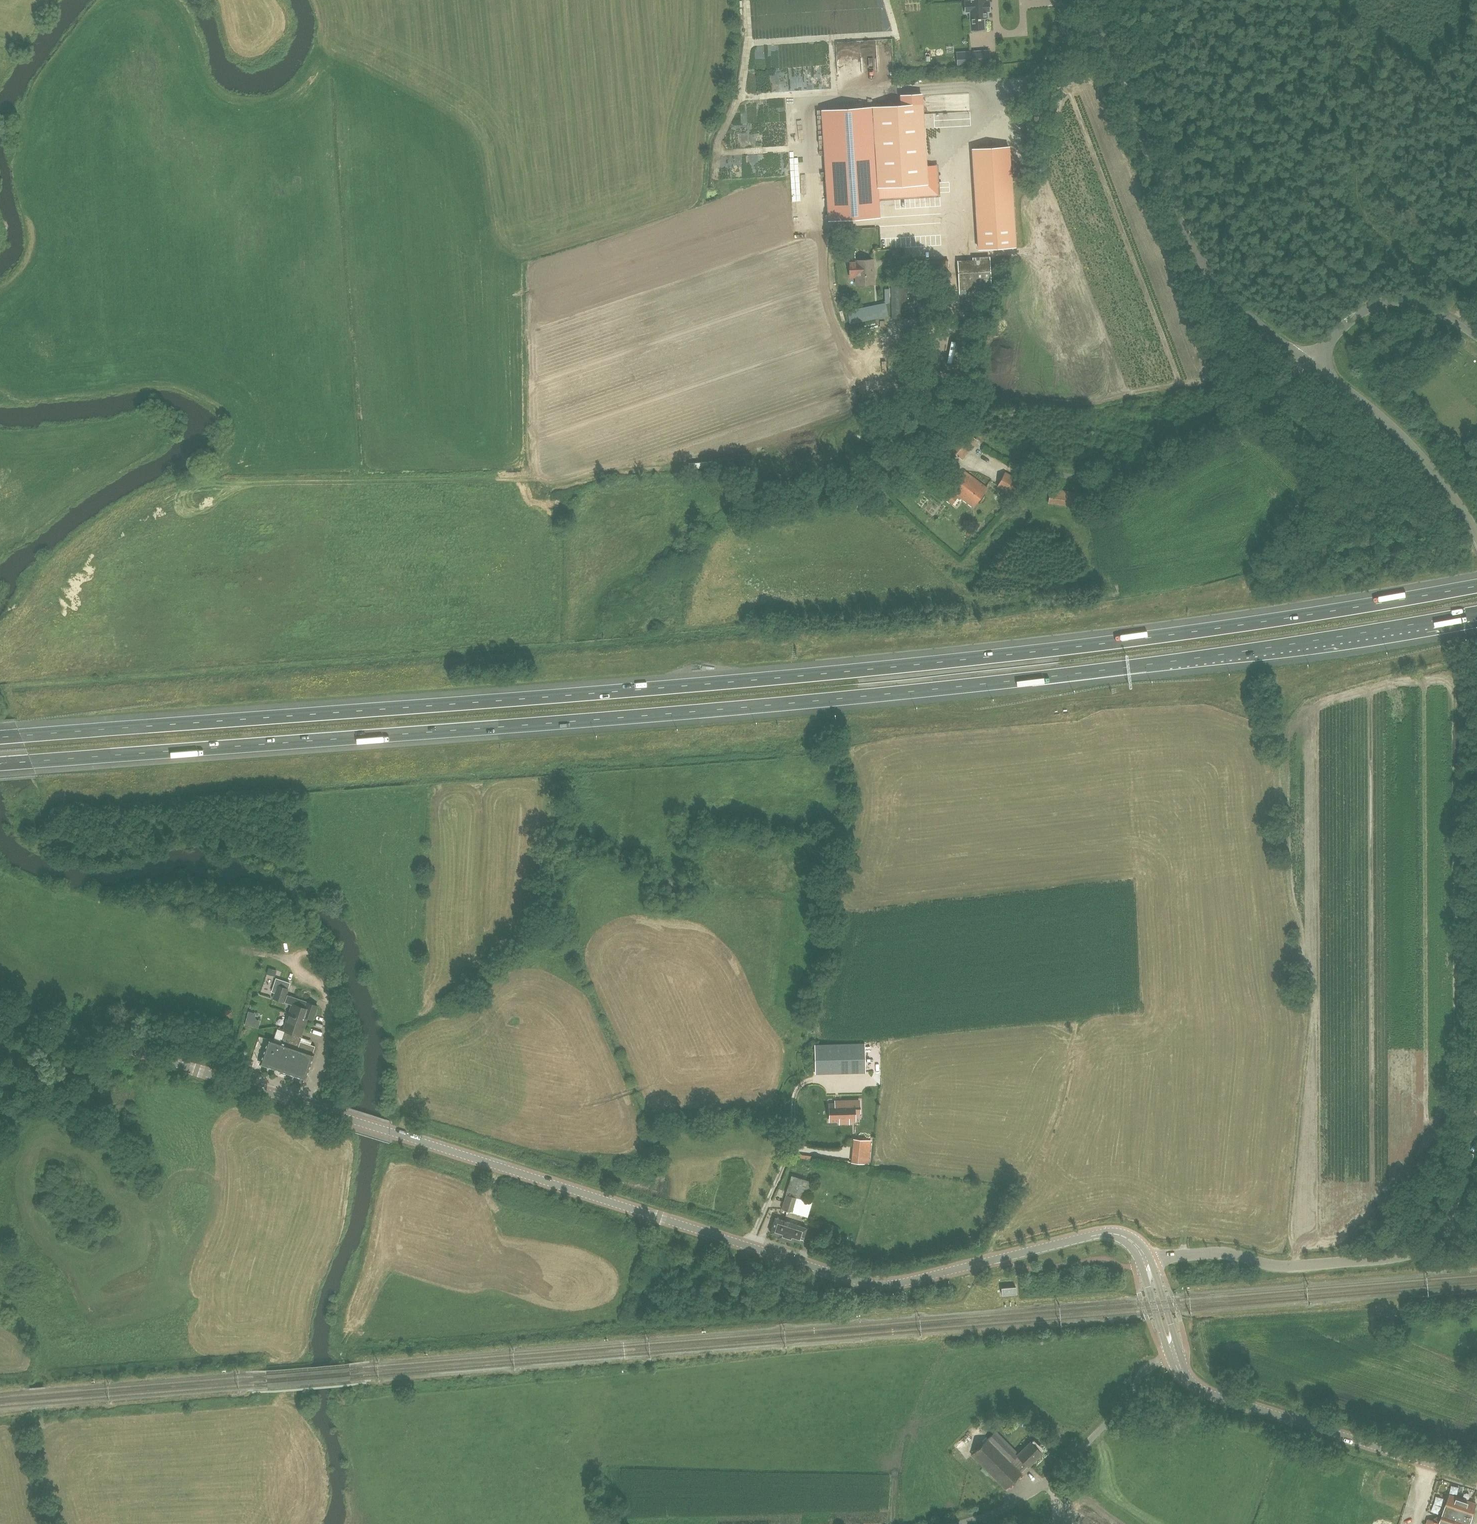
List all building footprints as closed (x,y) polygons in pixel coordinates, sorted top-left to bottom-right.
[(973,30),(977,30),(984,29),(983,18),(987,18),(986,11),(989,11),(989,1),(986,1),(986,0),(969,0),(964,1),(965,12),(970,11),(970,13),(971,29),(971,30),(973,30)] [(971,65),(970,51),(956,52),(957,66),(971,65)] [(880,72),(893,71),(892,59),(887,59),(887,63),(879,63),(880,72)] [(902,105),(822,110),(829,220),(879,217),(878,200),(877,187),(896,185),(897,197),(938,194),(937,180),(935,180),(935,176),(937,176),(936,165),(925,166),(925,164),(921,94),(901,95),(902,105)] [(1015,246),(1013,224),(977,226),(979,248),(1015,246)] [(993,256),(961,257),(962,282),(969,281),(970,290),(995,289),(993,256)] [(873,259),(855,260),(848,260),(849,278),(856,277),(856,284),(874,283),(873,259)] [(917,261),(917,269),(950,270),(950,261),(917,261)] [(907,317),(906,285),(906,281),(891,281),(892,317),(907,317)] [(847,310),(850,323),(888,315),(885,302),(847,310)] [(968,452),(977,440),(963,429),(948,448),(960,456),(964,450),(968,452)] [(959,500),(961,497),(973,507),(987,488),(965,470),(950,489),(952,491),(959,495),(957,498),(959,500)] [(1022,481),(1005,472),(997,486),(1015,495),(1022,481)] [(1082,491),(1051,487),(1048,503),(1080,507),(1082,491)] [(272,998),(284,1002),(289,988),(277,984),(272,998)] [(318,1005),(288,996),(286,1002),(293,1004),(284,1030),(277,1027),(273,1041),(269,1039),(261,1063),(305,1078),(313,1054),(312,1054),(315,1046),(300,1041),(309,1013),(314,1015),(318,1005)] [(259,1028),(263,1014),(249,1010),(246,1024),(259,1028)] [(865,1043),(814,1045),(815,1073),(866,1072),(865,1043)] [(835,1103),(829,1104),(830,1121),(840,1120),(840,1123),(848,1122),(848,1120),(855,1120),(855,1112),(859,1112),(859,1101),(843,1101),(843,1103),(835,1103)] [(854,1163),(871,1163),(871,1138),(854,1138),(854,1163)] [(782,1184),(778,1200),(783,1202),(781,1209),(805,1217),(809,1201),(806,1200),(812,1181),(792,1175),(788,1186),(782,1184)] [(778,1235),(778,1237),(793,1242),(794,1240),(802,1242),(806,1227),(775,1217),(770,1233),(778,1235)] [(1016,1293),(1016,1286),(1001,1287),(1002,1294),(1016,1293)] [(988,1438),(979,1448),(972,1454),(1005,1487),(1021,1471),(1019,1469),(1025,1463),(1028,1465),(1041,1452),(1031,1441),(1011,1461),(988,1438)] [(1450,1494),(1440,1523),(1428,1519),(1427,1523),(1469,1523),(1476,1503),(1450,1494)]
